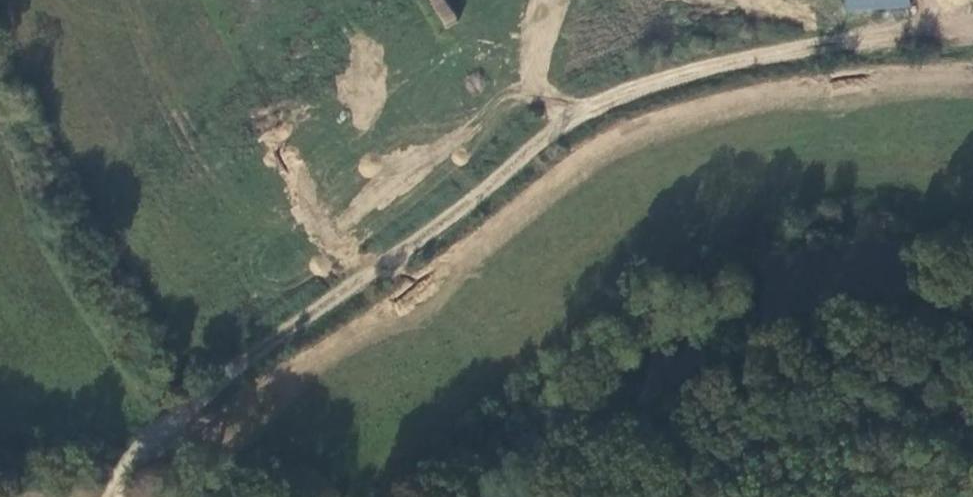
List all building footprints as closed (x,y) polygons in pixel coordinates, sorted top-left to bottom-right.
[(910,0),(846,0),(847,10),(910,3),(910,0)]
